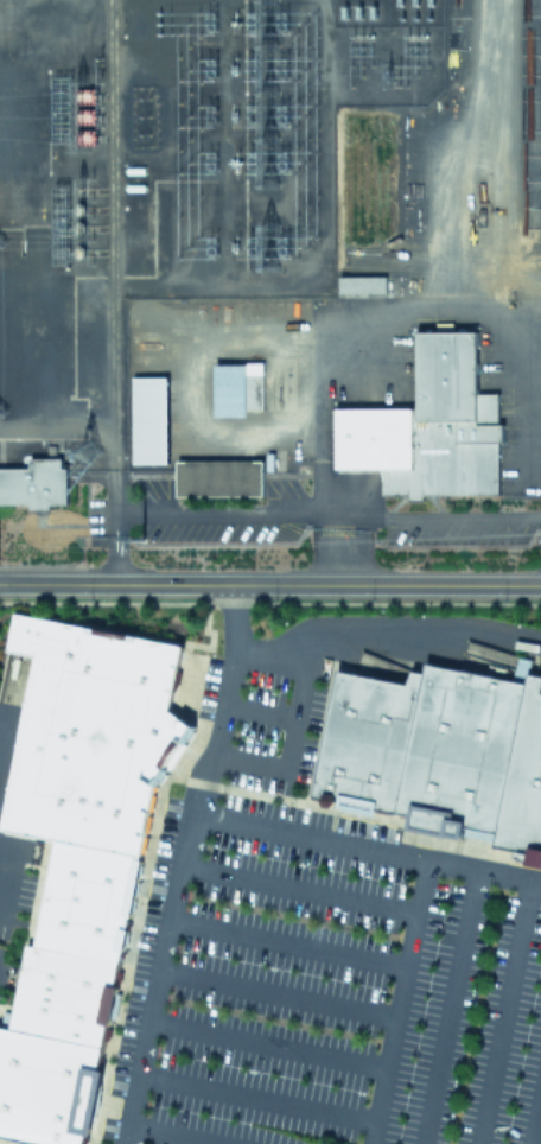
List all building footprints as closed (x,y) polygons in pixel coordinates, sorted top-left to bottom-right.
[(337,276),(338,293),(385,292),(385,275),(337,276)] [(416,407),(334,408),(335,469),(380,468),(380,494),(406,494),(406,501),(422,501),(422,494),(497,494),(497,442),(502,442),(502,423),(497,423),(497,392),(477,392),(476,331),(415,331),(416,407)] [(262,362),(214,363),(215,416),(246,416),(245,409),(263,409),(262,362)] [(132,464),(167,463),(166,376),(131,377),(132,464)] [(29,504),(29,510),(49,509),(48,505),(65,504),(64,457),(28,458),(28,467),(0,468),(0,505),(29,504)] [(262,496),(262,459),(175,460),(175,497),(262,496)] [(55,1143),(0,1133),(0,1024),(8,1025),(26,941),(34,942),(55,837),(1,827),(34,653),(6,648),(13,610),(179,642),(168,707),(191,723),(155,781),(80,1143),(55,1143)] [(528,862),(540,865),(540,691),(540,673),(527,670),(526,682),(426,662),(424,673),(409,669),(406,684),(335,668),(311,795),(408,813),(408,826),(492,843),(492,845),(511,849),(511,853),(528,862)]
